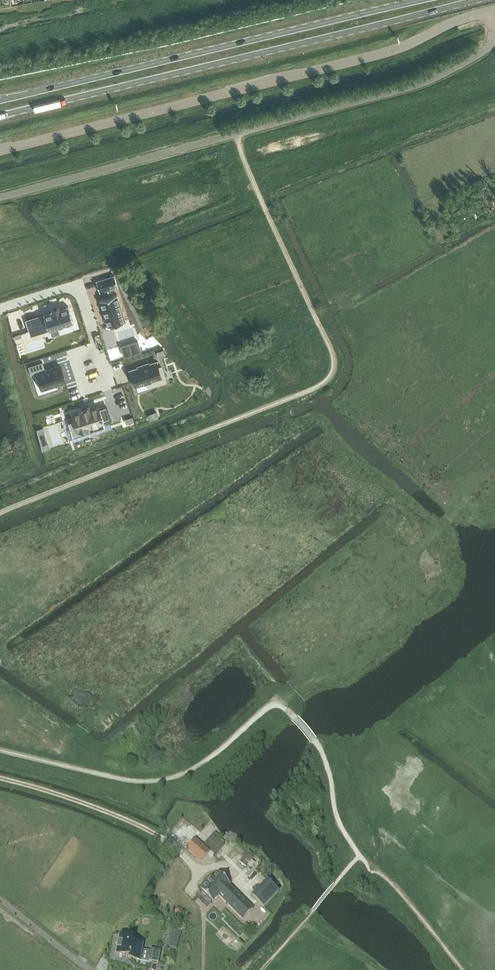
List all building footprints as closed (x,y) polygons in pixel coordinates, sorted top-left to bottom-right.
[(114,275),(96,281),(99,291),(102,290),(105,298),(100,299),(109,326),(126,320),(117,293),(112,295),(110,288),(113,287),(118,285),(114,275)] [(51,311),(25,319),(31,336),(50,330),(52,336),(60,333),(59,327),(74,322),(68,305),(60,308),(60,306),(51,309),(51,311)] [(138,340),(121,345),(124,356),(141,351),(138,340)] [(144,365),(130,369),(135,386),(147,382),(149,386),(150,386),(166,381),(161,365),(159,366),(157,361),(150,363),(149,363),(145,364),(144,364),(144,365)] [(42,362),(29,366),(32,374),(37,372),(42,388),(65,381),(60,364),(45,369),(42,362)] [(74,420),(71,421),(76,437),(106,427),(104,423),(105,423),(105,422),(113,420),(107,403),(100,406),(99,403),(98,403),(97,402),(89,405),(90,405),(80,408),(72,410),(73,412),(72,412),(74,420)] [(37,429),(39,435),(45,433),(43,427),(37,429)] [(203,844),(209,849),(215,855),(224,845),(211,834),(203,844)] [(194,838),(185,849),(200,862),(209,851),(194,838)] [(246,853),(238,862),(245,868),(252,858),(246,853)] [(242,920),(252,909),(228,885),(229,884),(218,873),(200,890),(212,902),(218,896),(242,920)] [(251,896),(263,907),(278,891),(266,880),(251,896)] [(177,907),(174,912),(182,917),(185,912),(177,907)] [(108,960),(126,963),(133,969),(134,969),(135,965),(134,965),(128,960),(128,959),(138,961),(138,959),(148,961),(158,963),(160,951),(150,949),(150,951),(141,949),(143,941),(113,935),(108,960)]
